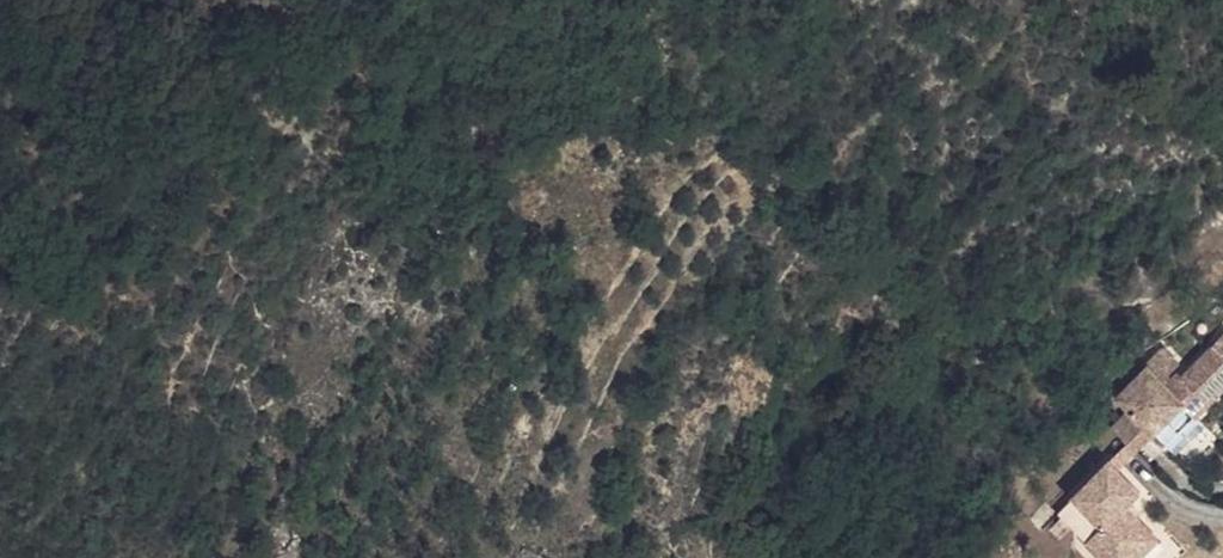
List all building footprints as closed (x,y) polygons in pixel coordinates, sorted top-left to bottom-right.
[(1158,432),(1192,401),(1205,414),(1222,395),(1222,353),(1217,347),(1204,360),(1215,371),(1206,381),(1195,369),(1188,361),(1169,379),(1151,363),(1121,394),(1132,405),(1158,432)] [(1204,360),(1195,369),(1206,381),(1215,371),(1204,360)] [(1172,446),(1205,414),(1192,401),(1158,432),(1172,446)] [(1132,405),(1117,420),(1132,434),(1143,446),(1158,432),(1132,405)] [(1143,446),(1132,434),(1113,453),(1124,465),(1143,446)] [(1075,490),(1107,520),(1094,534),(1119,557),(1138,557),(1163,533),(1130,497),(1142,486),(1124,465),(1113,453),(1075,490)] [(1075,490),(1062,503),(1094,534),(1107,520),(1075,490)]
